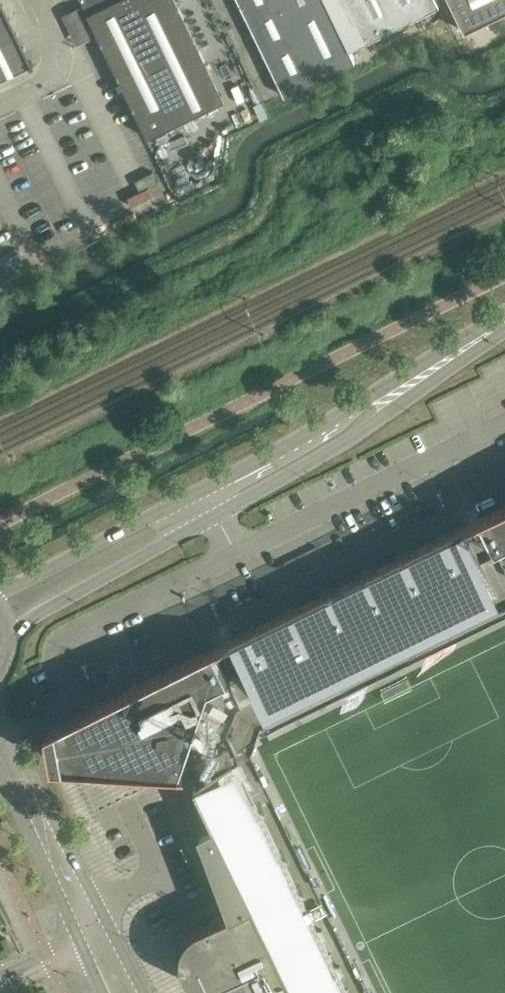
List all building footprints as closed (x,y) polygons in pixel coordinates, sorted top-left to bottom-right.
[(28,64),(29,67),(33,65),(1,0),(0,0),(0,78),(28,64)] [(97,34),(146,137),(224,100),(176,0),(80,0),(97,34)] [(355,61),(349,49),(325,0),(238,0),(284,95),(355,61)] [(349,49),(365,41),(439,5),(436,0),(325,0),(349,49)] [(465,30),(504,10),(504,0),(450,0),(465,30)] [(479,516),(493,546),(504,540),(504,503),(479,516)] [(228,638),(243,668),(264,710),(497,596),(461,524),(228,638)] [(212,646),(52,724),(43,728),(49,761),(178,771),(206,686),(226,676),(212,646)] [(196,764),(197,765),(201,775),(233,760),(227,748),(196,764)] [(230,908),(230,911),(197,927),(192,930),(188,934),(184,938),(181,944),(179,949),(178,955),(178,961),(179,966),(181,972),(185,977),(189,981),(193,985),(199,988),(204,990),(210,991),(222,992),(347,992),(236,765),(194,786),(195,787),(213,824),(200,830),(230,908)]
